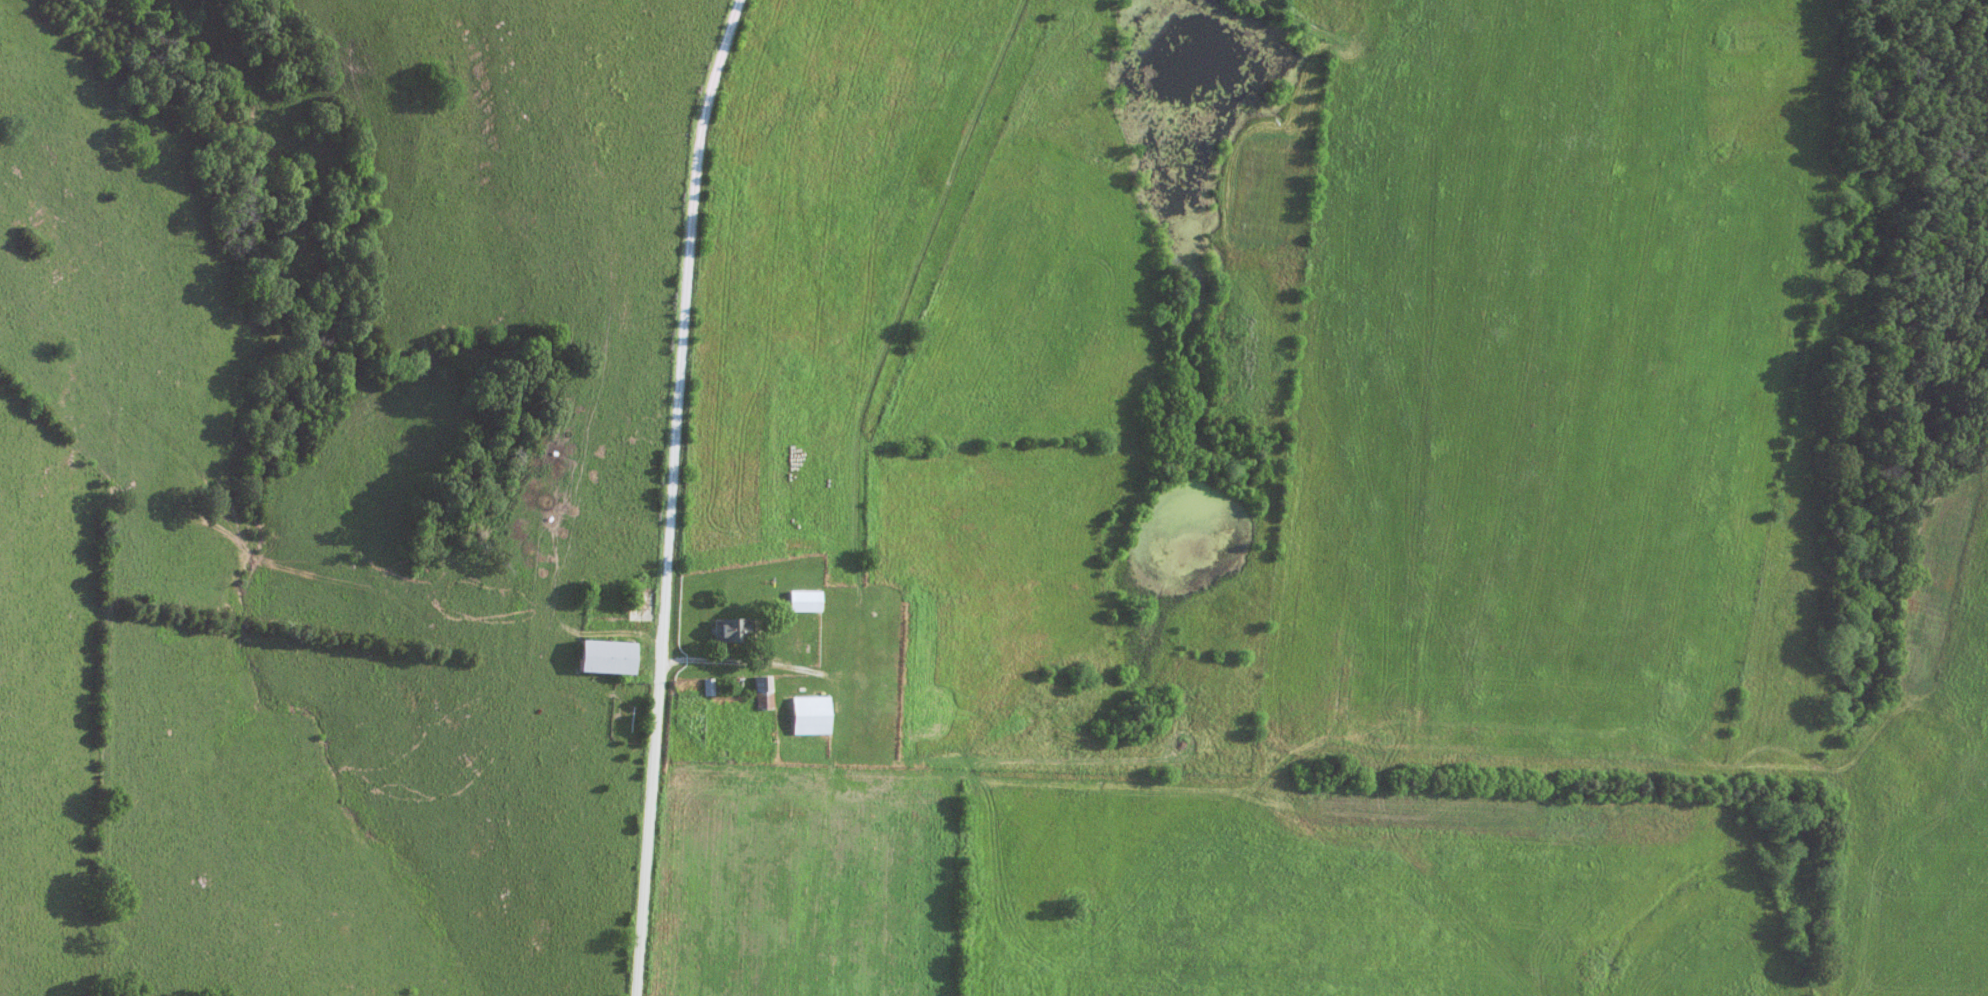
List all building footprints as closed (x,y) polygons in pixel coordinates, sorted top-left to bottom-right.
[(793,591),(793,611),(825,611),(825,591),(793,591)] [(716,618),(716,641),(756,641),(756,617),(716,618)] [(642,641),(587,639),(586,672),(640,674),(642,641)] [(758,675),(758,709),(775,709),(775,675),(758,675)] [(835,734),(835,697),(795,697),(795,734),(835,734)]
